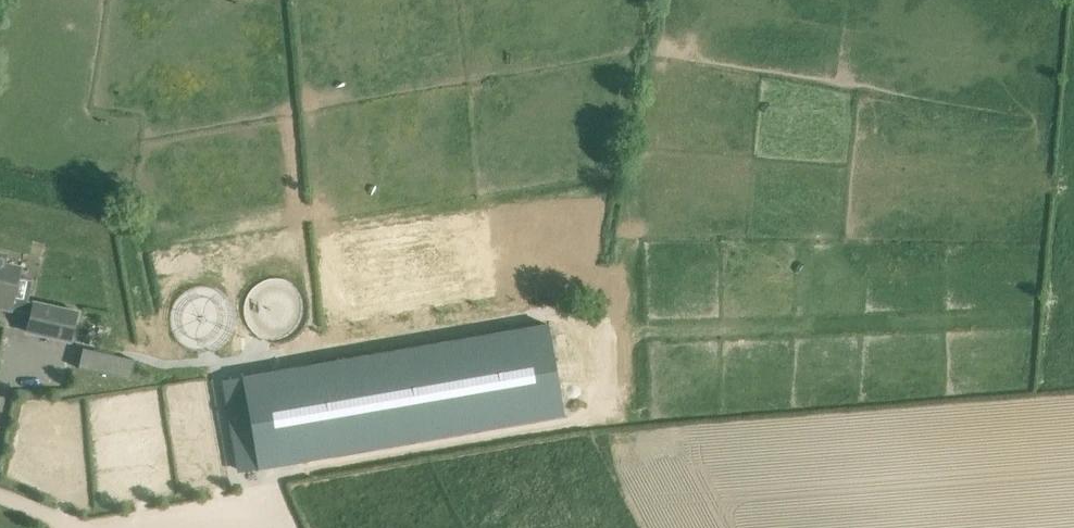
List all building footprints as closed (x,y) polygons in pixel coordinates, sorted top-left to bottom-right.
[(11,309),(20,266),(4,263),(6,254),(0,253),(0,307),(11,309)] [(79,310),(32,300),(25,332),(72,342),(79,310)] [(531,330),(227,381),(242,472),(547,421),(531,330)] [(134,361),(83,349),(79,366),(130,378),(134,361)]
